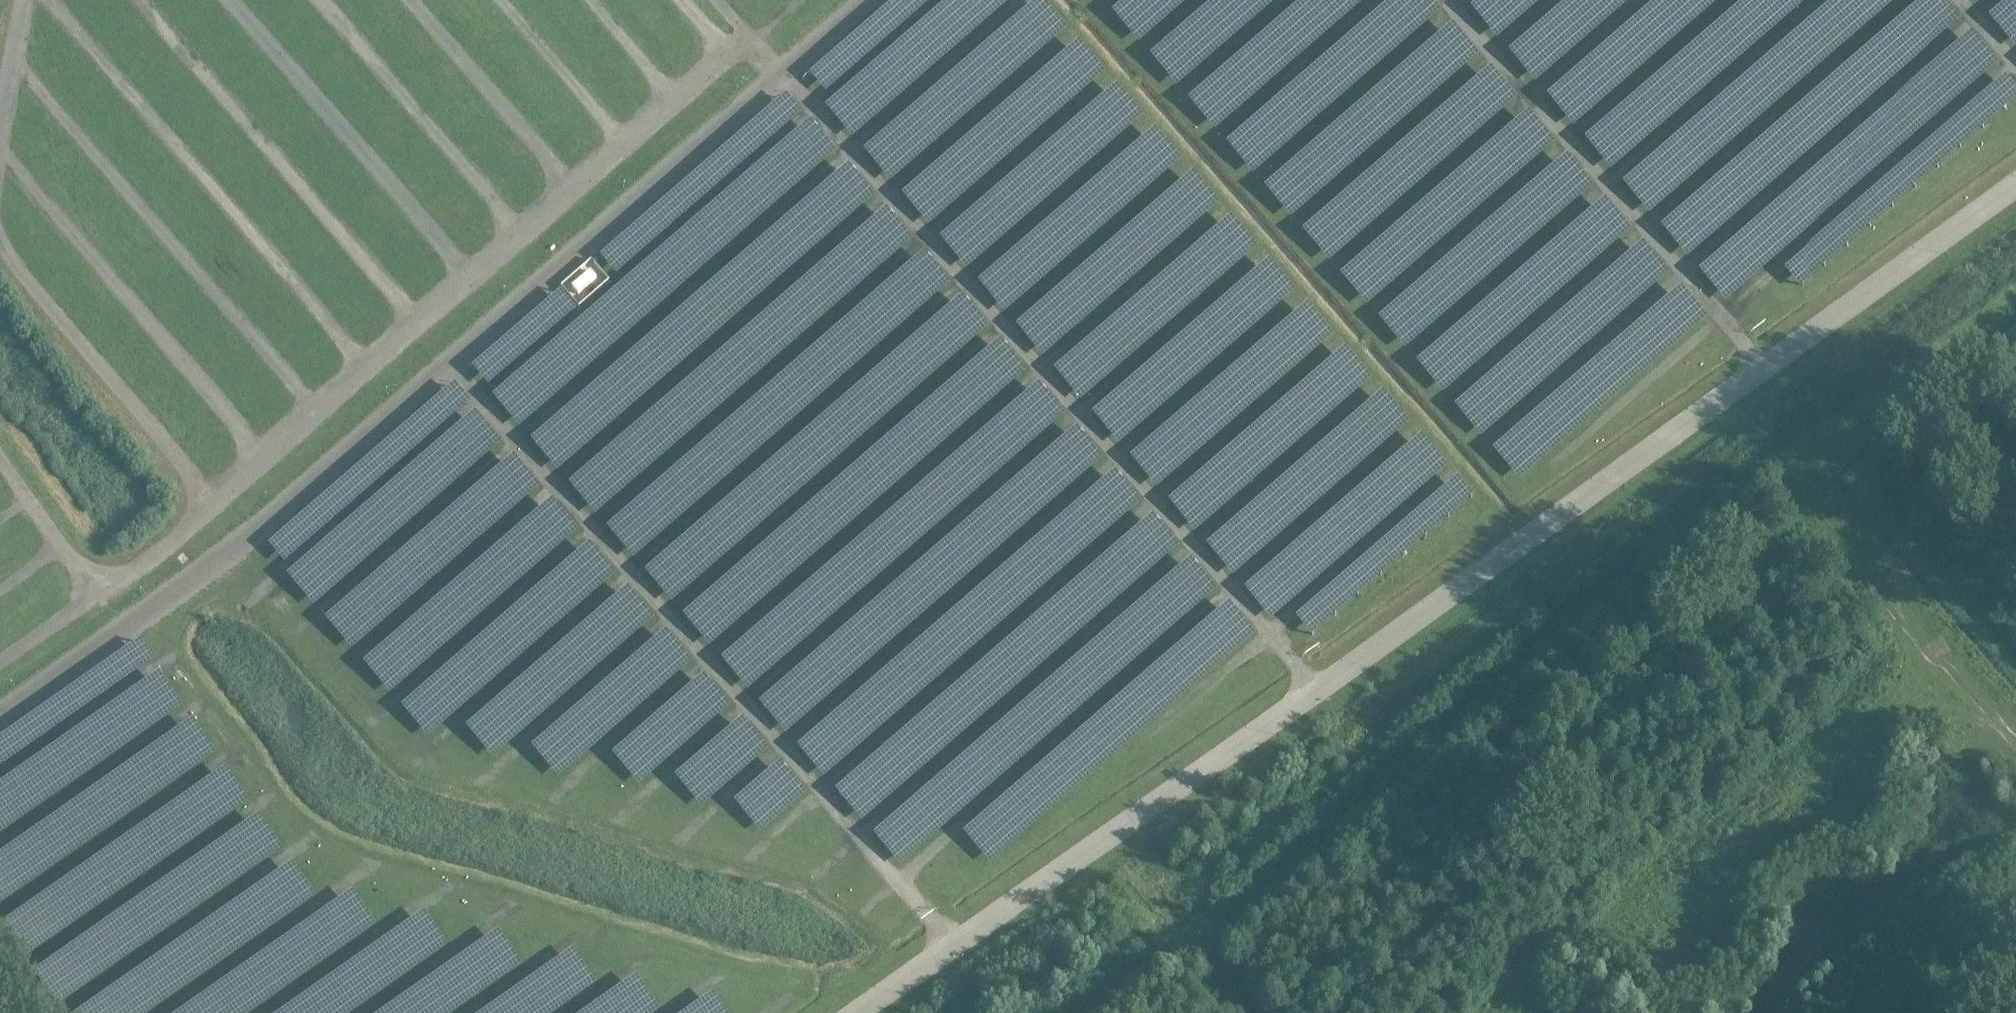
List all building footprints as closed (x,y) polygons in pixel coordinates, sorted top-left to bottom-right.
[(1988,6),(1987,0),(1973,0),(1974,8),(1988,6)] [(2003,9),(2015,7),(2015,4),(2015,0),(2002,0),(2003,9)] [(1031,765),(1035,791),(1062,787),(1057,761),(1031,765)]
